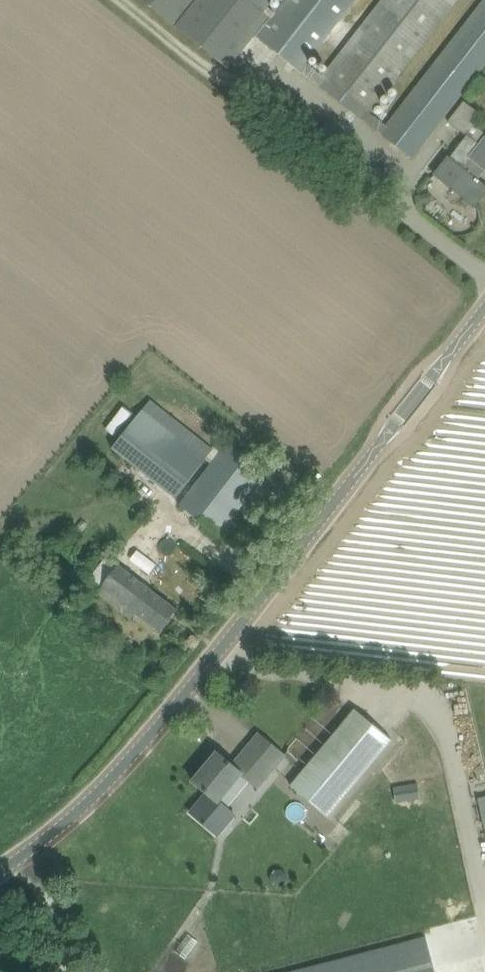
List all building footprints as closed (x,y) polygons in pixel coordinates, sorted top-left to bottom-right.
[(357,0),(287,0),(267,27),(263,24),(269,16),(266,14),(264,12),(265,11),(274,0),(198,0),(185,15),(182,13),(193,0),(142,0),(173,25),(174,24),(177,26),(176,27),(228,68),(243,49),(254,35),(396,146),(412,159),(460,97),(484,65),(484,0),(483,0),(473,13),(394,114),(384,126),(369,114),(371,112),(457,0),(384,0),(323,77),(317,72),(308,64),(357,0)] [(478,180),(484,171),(484,132),(471,121),(478,112),(464,101),(448,122),(467,136),(450,158),(449,157),(437,172),(463,192),(461,195),(476,207),(484,196),(484,185),(478,180)] [(429,193),(420,196),(422,205),(432,202),(429,193)] [(175,496),(205,456),(143,408),(112,449),(175,496)] [(268,472),(252,460),(228,441),(180,505),(219,535),(268,472)] [(131,559),(150,573),(157,564),(138,550),(131,559)] [(86,585),(116,607),(132,619),(136,613),(161,632),(178,610),(162,598),(107,557),(86,585)] [(356,709),(292,786),(328,817),(393,740),(356,709)] [(206,792),(189,812),(218,836),(219,835),(236,815),(220,801),(242,775),(243,774),(250,766),(266,779),(286,756),(259,734),(239,758),(243,761),(237,768),(233,765),(217,752),(211,761),(193,781),(206,792)] [(250,783),(230,804),(237,810),(257,789),(250,783)] [(394,789),(396,803),(420,799),(418,785),(394,789)]
